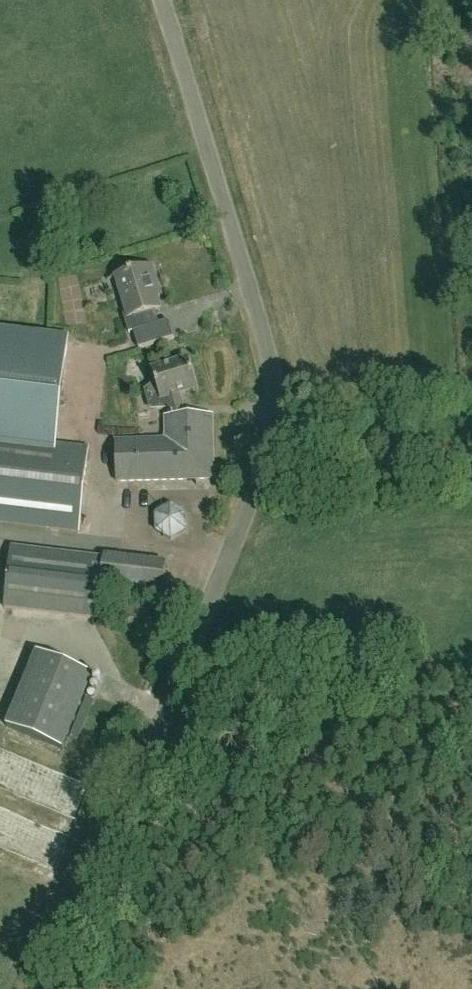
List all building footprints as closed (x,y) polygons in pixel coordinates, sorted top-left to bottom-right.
[(129,318),(160,309),(157,297),(160,296),(151,266),(117,276),(129,318)] [(174,338),(169,321),(134,331),(139,348),(174,338)] [(78,531),(88,447),(57,444),(70,336),(0,328),(0,522),(78,531)] [(186,416),(179,394),(197,389),(188,359),(152,370),(157,387),(150,389),(156,407),(167,404),(171,417),(165,417),(166,438),(117,440),(118,482),(214,479),(213,415),(186,416)] [(153,497),(168,498),(168,484),(153,483),(153,497)] [(173,540),(187,530),(187,513),(171,505),(155,513),(155,531),(173,540)] [(159,626),(165,565),(12,546),(6,607),(159,626)] [(36,651),(6,726),(62,748),(92,674),(36,651)]
